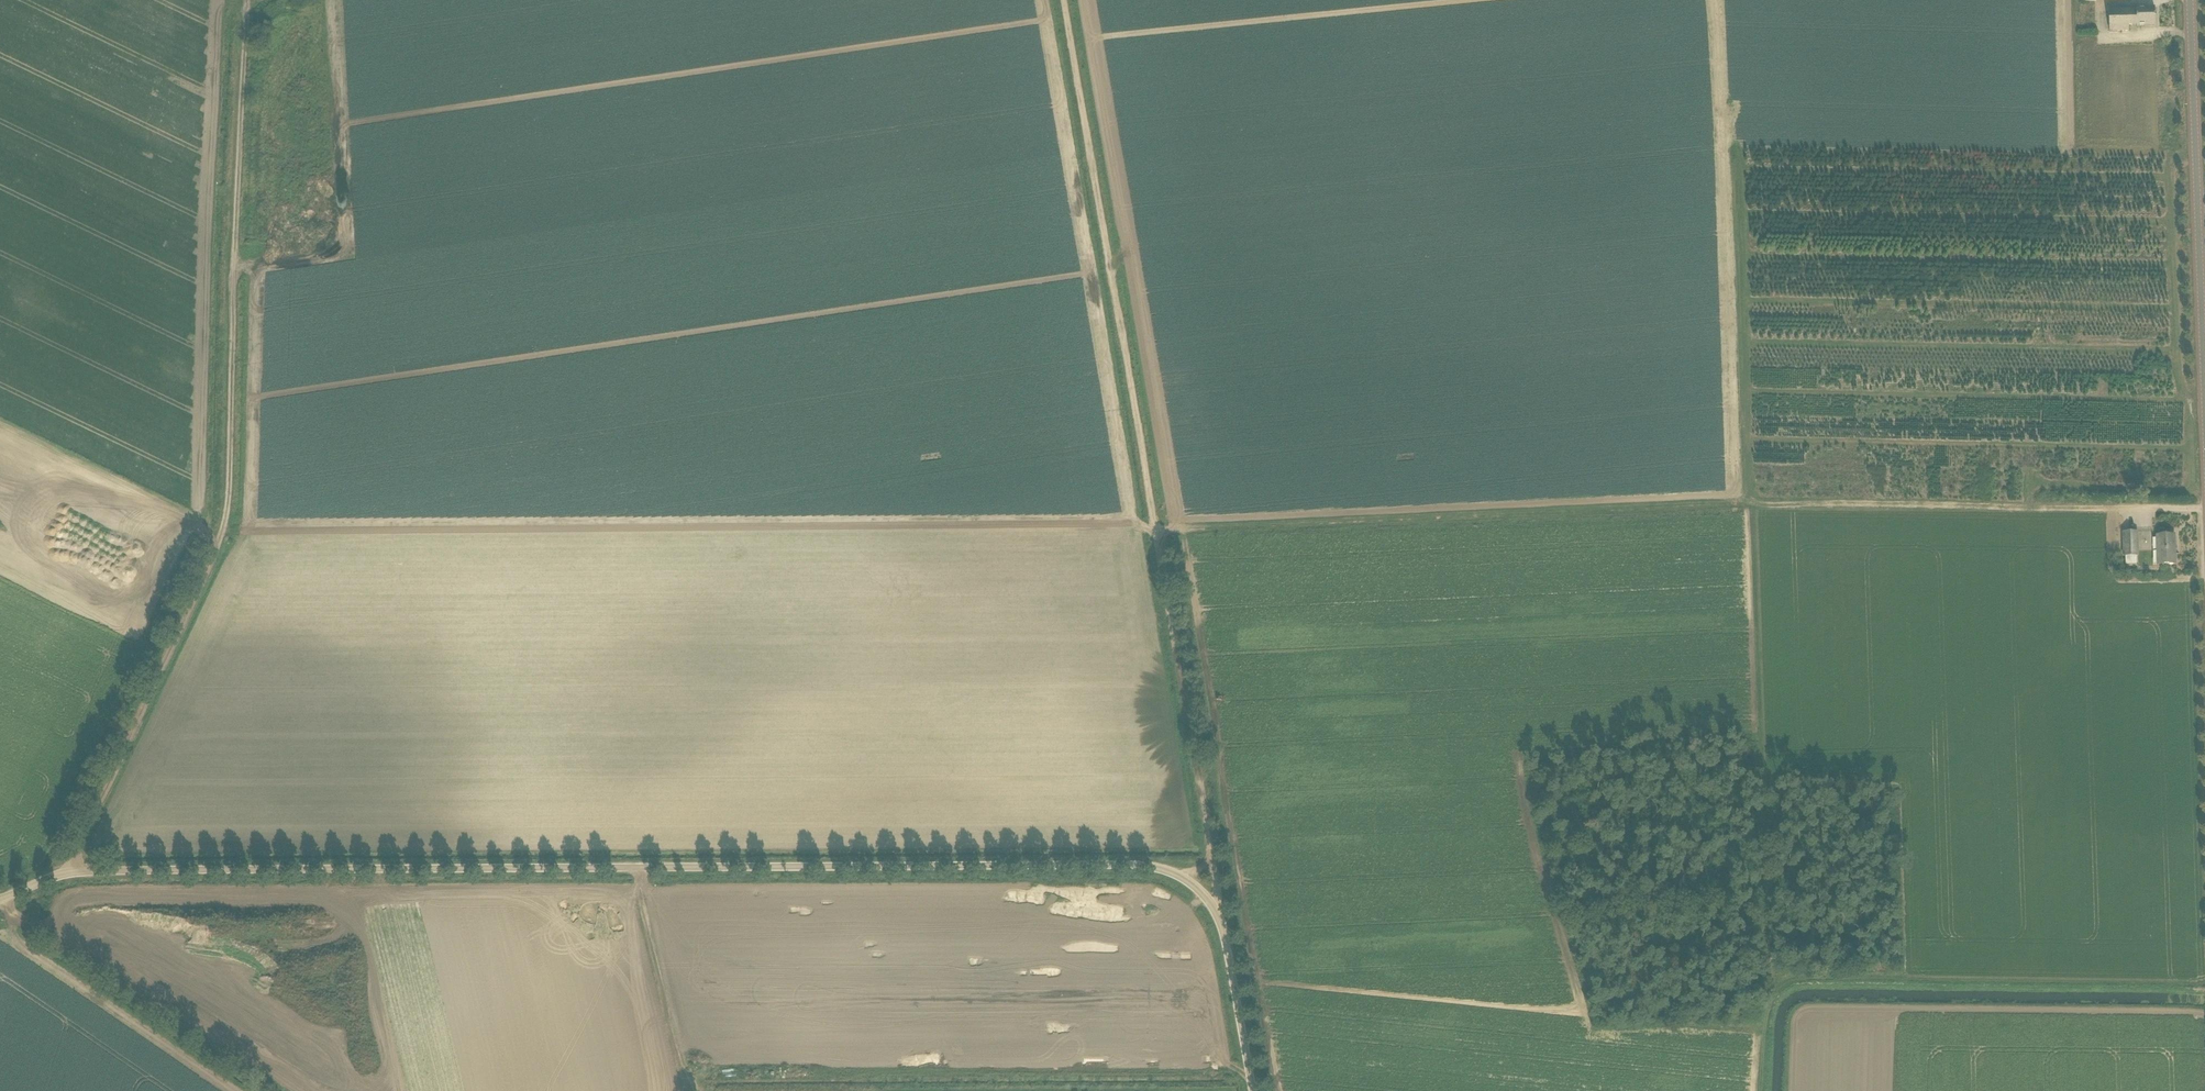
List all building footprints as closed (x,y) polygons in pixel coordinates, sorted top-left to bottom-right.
[(2156,26),(2155,9),(2137,10),(2109,11),(2110,32),(2129,32),(2129,26),(2137,26),(2156,26)] [(2138,556),(2137,532),(2123,532),(2124,557),(2138,556)] [(2176,565),(2175,535),(2157,536),(2158,565),(2176,565)]
